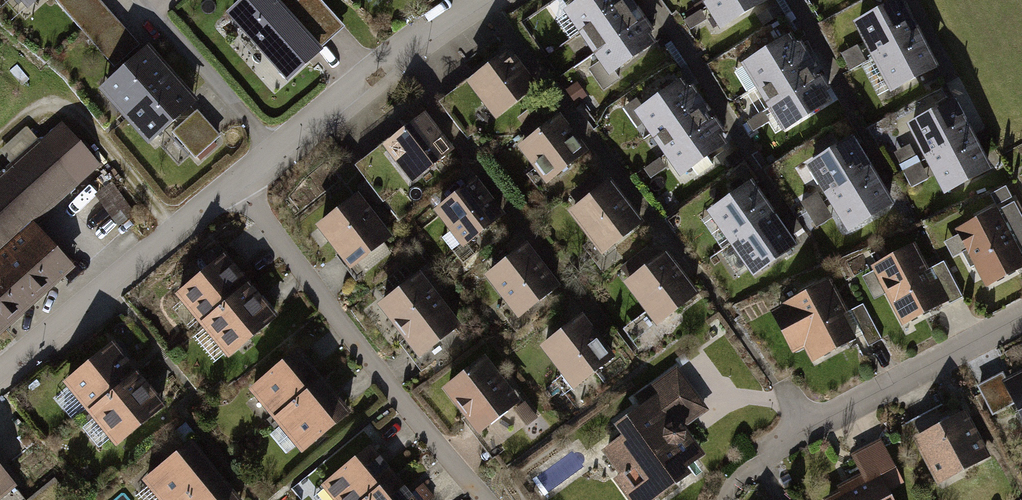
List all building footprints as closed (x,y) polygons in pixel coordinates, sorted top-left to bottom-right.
[(36,18),(57,0),(20,0),(36,18)] [(148,52),(101,0),(57,0),(125,74),(148,52)] [(273,0),(250,0),(233,15),(290,80),(320,53),(273,0)] [(614,82),(661,49),(626,0),(584,0),(566,13),(614,82)] [(725,34),(772,5),(769,0),(704,0),(725,34)] [(893,97),(940,71),(901,0),(896,0),(853,24),(893,97)] [(699,12),(685,21),(693,32),(707,23),(699,12)] [(743,65),(788,135),(835,105),(790,35),(743,65)] [(858,48),(844,55),(852,73),(867,66),(858,48)] [(101,95),(129,127),(180,81),(151,49),(148,52),(125,74),(101,95)] [(465,86),(497,127),(539,95),(507,53),(465,86)] [(590,61),(574,70),(579,80),(595,71),(590,61)] [(632,116),(684,186),(733,149),(681,79),(632,116)] [(206,110),(180,81),(129,127),(156,156),(176,137),(202,113),(206,110)] [(908,128),(948,200),(995,174),(955,102),(908,128)] [(229,142),(202,113),(176,137),(203,166),(229,142)] [(388,146),(419,186),(459,155),(427,115),(388,146)] [(766,115),(750,123),(757,136),(773,127),(766,115)] [(518,149),(548,188),(590,155),(559,117),(550,124),(544,117),(518,137),(524,144),(518,149)] [(81,273),(40,227),(103,171),(65,128),(0,186),(0,345),(81,273)] [(810,169),(853,238),(898,210),(856,142),(810,169)] [(911,151),(897,157),(913,188),(926,182),(911,151)] [(660,161),(646,171),(654,183),(669,174),(660,161)] [(432,210),(467,255),(509,223),(474,178),(432,210)] [(570,214),(605,257),(646,225),(611,181),(603,188),(595,179),(570,199),(577,208),(570,214)] [(708,214),(758,284),(803,252),(752,182),(708,214)] [(314,227),(352,274),(397,237),(358,190),(314,227)] [(817,194),(800,204),(817,231),(833,221),(817,194)] [(992,292),(1021,277),(1021,226),(1009,233),(998,211),(960,230),(963,235),(945,244),(953,261),(972,252),(992,292)] [(483,276),(524,326),(566,292),(525,242),(483,276)] [(887,297),(905,332),(966,301),(946,263),(930,272),(917,246),(892,260),(884,245),(851,262),(873,304),(887,297)] [(220,248),(170,291),(227,356),(276,312),(220,248)] [(624,281),(662,330),(700,300),(662,251),(655,257),(650,251),(625,271),(630,277),(624,281)] [(379,300),(420,351),(460,320),(419,269),(379,300)] [(817,374),(882,340),(865,306),(848,314),(830,280),(767,314),(790,358),(805,351),(817,374)] [(544,348),(581,394),(617,365),(581,320),(544,348)] [(60,376),(115,442),(164,402),(109,336),(60,376)] [(293,343),(245,385),(302,450),(350,408),(293,343)] [(517,398),(484,355),(445,385),(478,428),(517,398)] [(998,376),(1013,403),(1021,421),(1021,363),(998,376)] [(631,499),(668,499),(708,471),(681,433),(713,410),(681,365),(584,435),(631,499)] [(990,415),(1013,403),(998,376),(995,370),(972,382),(990,415)] [(911,435),(937,485),(991,457),(964,407),(911,435)] [(160,499),(241,499),(188,434),(138,473),(160,499)] [(823,499),(893,499),(889,492),(905,484),(881,435),(849,450),(861,476),(820,495),(823,499)] [(318,482),(333,499),(428,499),(434,495),(424,482),(411,493),(368,441),(318,482)] [(0,466),(0,491),(12,481),(0,466)]
